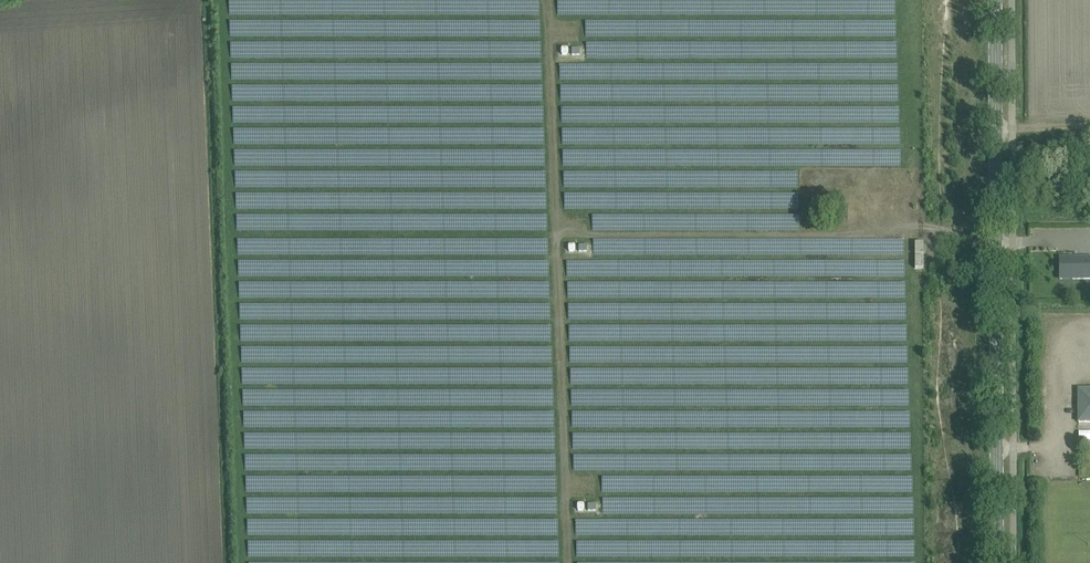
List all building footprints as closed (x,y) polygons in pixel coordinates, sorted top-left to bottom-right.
[(915,243),(915,255),(924,255),(924,243),(915,243)] [(915,257),(915,269),(924,269),(924,257),(915,257)] [(1073,276),(1073,279),(1084,279),(1089,279),(1089,258),(1089,261),(1079,261),(1079,258),(1060,258),(1060,276),(1073,276)] [(1079,390),(1078,422),(1089,422),(1089,390),(1079,390)]
